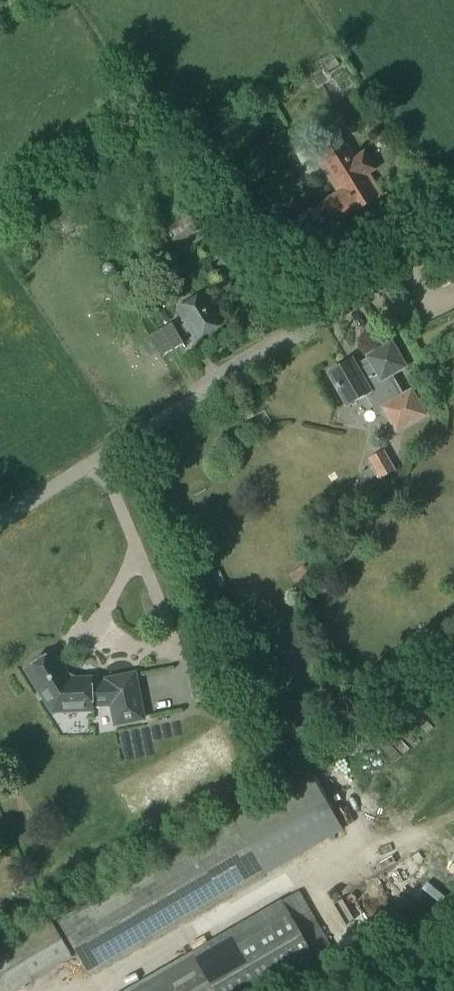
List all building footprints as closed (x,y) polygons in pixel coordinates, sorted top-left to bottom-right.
[(328,73),(339,66),(332,56),(322,62),(328,73)] [(346,141),(313,161),(334,195),(321,203),(335,226),(385,195),(371,174),(377,171),(365,151),(356,156),(346,141)] [(198,228),(190,216),(170,229),(176,239),(172,241),(181,254),(204,239),(207,243),(221,234),(212,220),(198,228)] [(155,254),(168,248),(161,234),(148,240),(155,254)] [(164,300),(157,289),(145,296),(143,292),(132,299),(146,321),(157,314),(152,307),(164,300)] [(198,339),(221,325),(202,296),(177,312),(185,324),(183,326),(187,332),(192,330),(198,339)] [(388,377),(404,368),(390,345),(367,358),(369,362),(357,370),(351,360),(327,374),(345,407),(367,395),(377,413),(382,410),(395,432),(423,416),(410,393),(400,398),(388,377)] [(378,478),(392,470),(382,452),(368,460),(378,478)] [(294,583),(309,575),(304,567),(290,576),(294,583)] [(67,676),(54,655),(55,655),(54,653),(47,658),(46,656),(37,658),(31,665),(32,667),(25,672),(26,673),(27,672),(48,705),(64,704),(68,712),(92,711),(92,706),(112,706),(116,726),(144,720),(135,675),(107,681),(107,684),(91,684),(90,679),(75,680),(74,679),(73,679),(69,677),(69,676),(68,676),(67,676)] [(253,783),(221,801),(229,815),(260,797),(253,783)] [(91,977),(265,876),(233,821),(59,922),(91,977)] [(337,962),(298,893),(127,990),(286,990),(337,962)] [(42,975),(71,958),(51,925),(42,930),(0,954),(0,990),(14,990),(42,975)]
